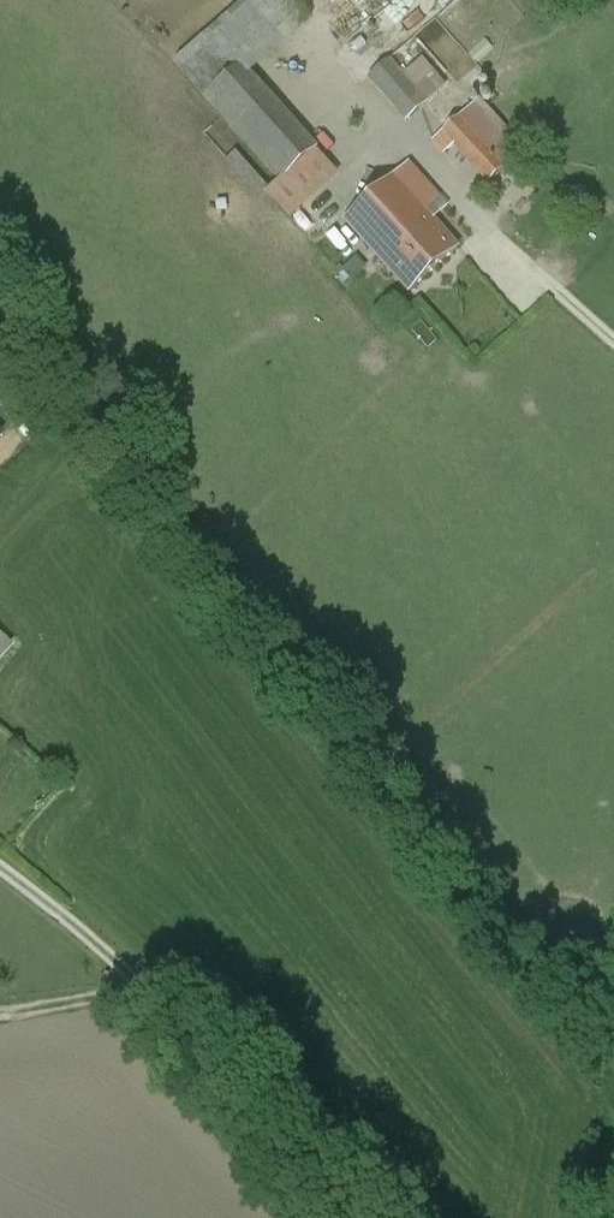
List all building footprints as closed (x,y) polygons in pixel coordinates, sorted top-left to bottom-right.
[(241,65),(297,14),(284,0),(261,0),(181,71),(222,117),(280,183),(317,150),(241,65)] [(441,18),(395,53),(427,96),(474,62),(441,18)] [(427,102),(389,58),(369,75),(407,118),(427,102)] [(514,139),(477,99),(443,130),(454,143),(489,181),(523,150),(514,139)] [(454,143),(443,130),(434,139),(446,151),(454,143)] [(532,143),(522,132),(514,139),(523,150),(532,143)] [(339,174),(317,150),(267,195),(269,198),(289,220),(339,174)] [(532,164),(520,158),(516,167),(528,172),(532,164)] [(409,162),(347,218),(411,289),(458,248),(425,211),(440,197),(409,162)] [(11,647),(0,638),(0,659),(11,647)]
